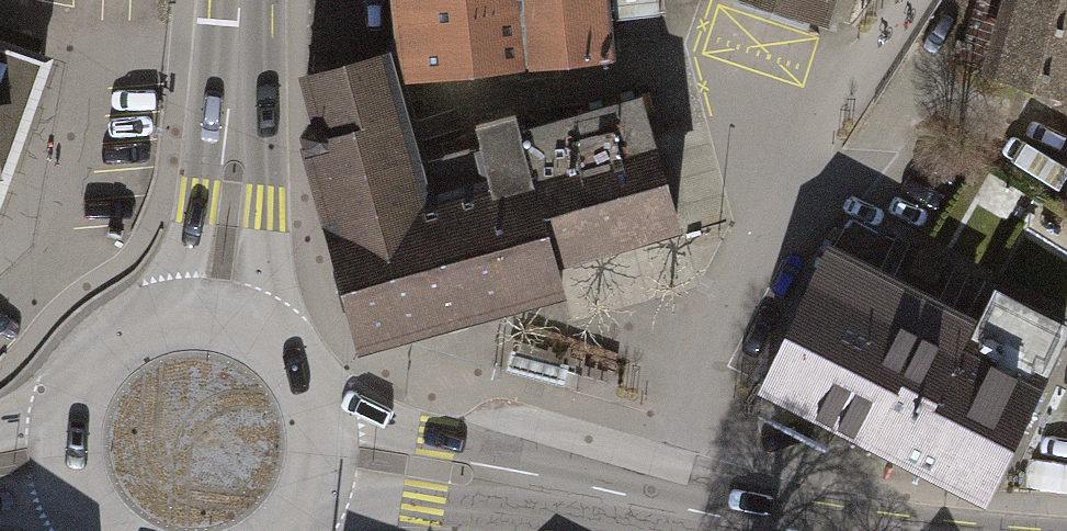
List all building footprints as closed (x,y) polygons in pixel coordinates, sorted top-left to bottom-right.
[(408,18),(414,75),(607,54),(601,0),(406,0),(408,18)] [(825,17),(831,0),(772,0),(825,17)] [(998,83),(1066,100),(1066,0),(1019,0),(998,83)] [(414,75),(408,18),(383,54),(307,74),(319,121),(310,123),(305,130),(362,340),(560,287),(553,256),(535,189),(434,219),(416,161),(391,78),(414,75)] [(15,218),(69,66),(4,30),(0,31),(0,233),(15,218)] [(535,189),(553,256),(675,222),(641,98),(521,132),(516,111),(475,123),(481,144),(416,161),(434,219),(535,189)] [(967,317),(828,247),(764,385),(897,455),(953,344),(967,317)] [(1063,335),(991,299),(966,351),(953,344),(897,455),(983,496),(1063,335)]
